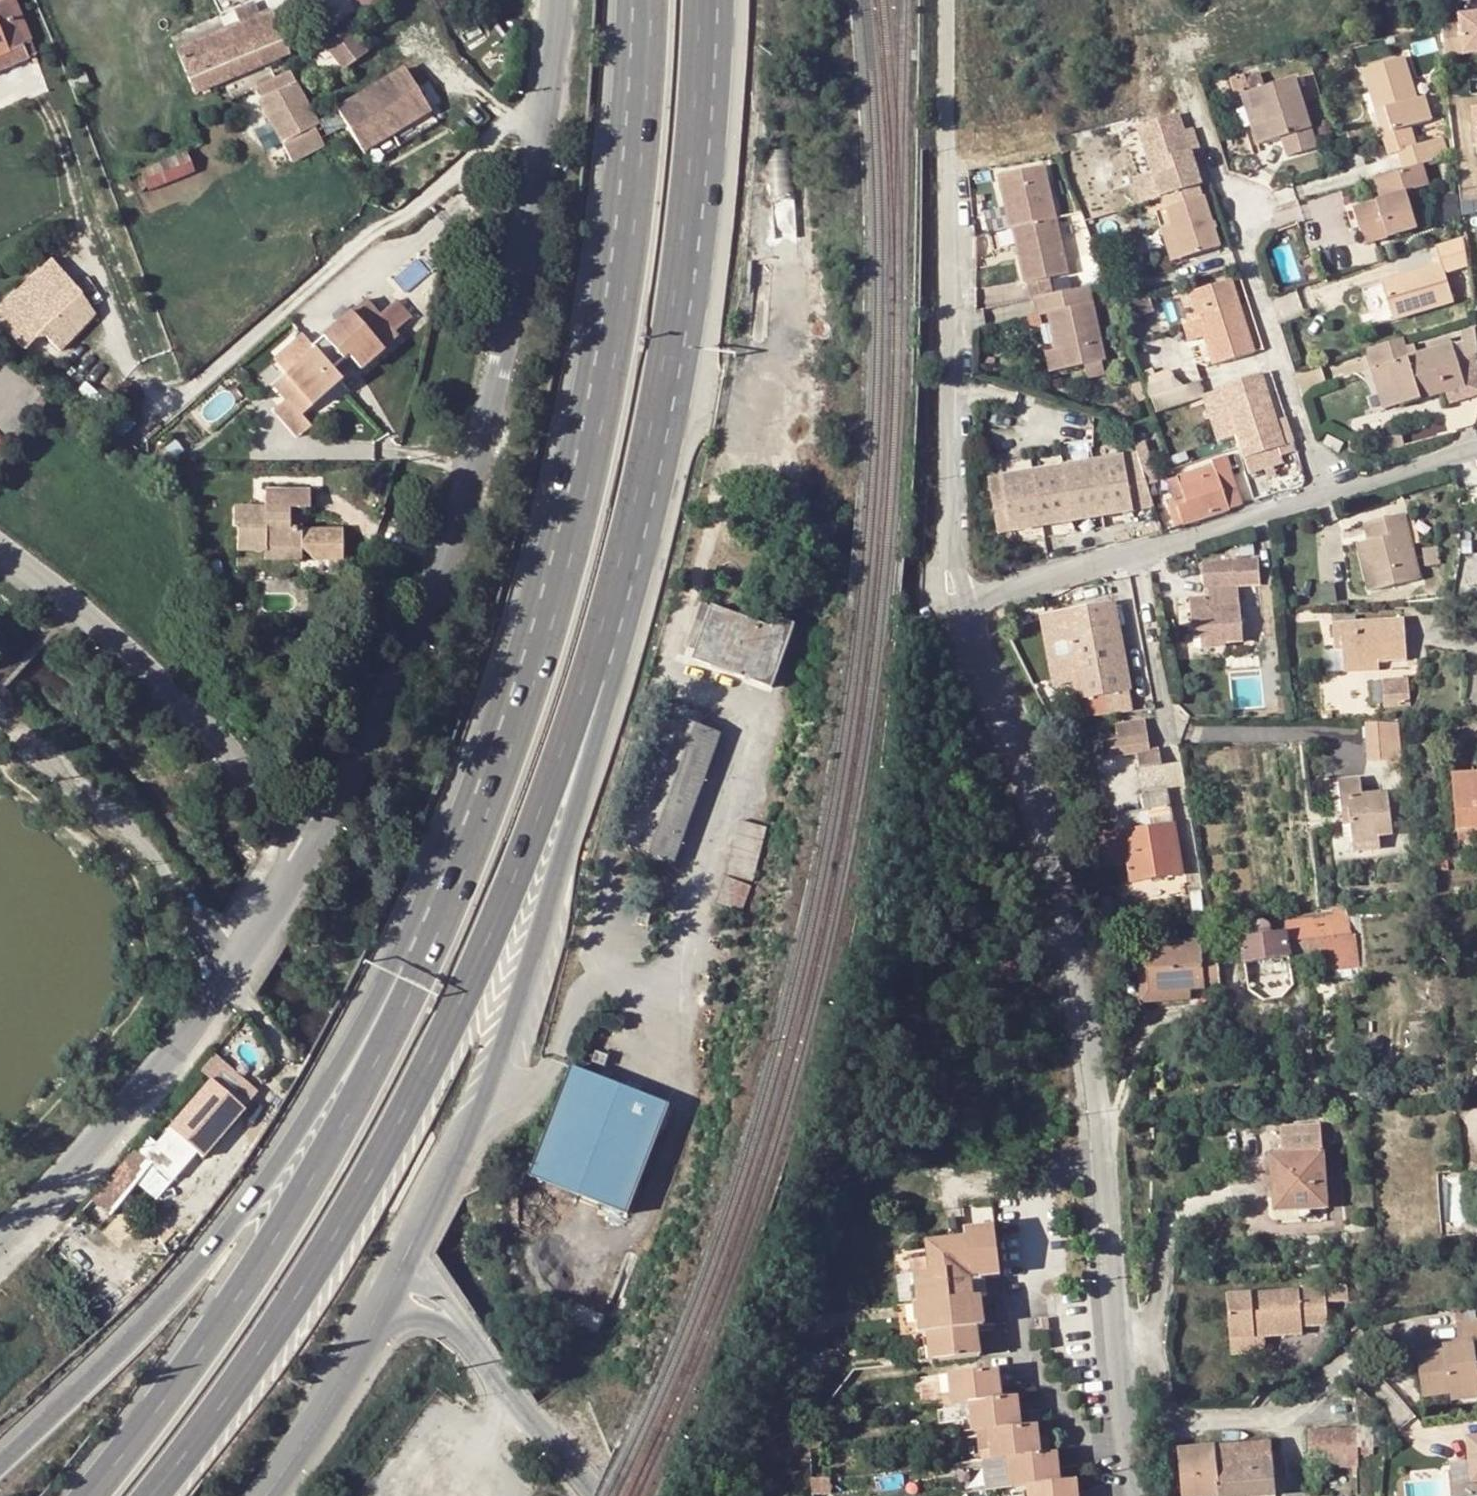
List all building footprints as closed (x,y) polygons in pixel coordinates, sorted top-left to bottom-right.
[(11,55),(16,64),(35,56),(29,43),(23,45),(3,0),(0,0),(0,60),(11,55)] [(34,41),(16,0),(3,0),(23,45),(29,43),(34,41)] [(363,3),(359,0),(331,0),(349,17),(363,3)] [(289,56),(271,12),(252,20),(274,62),(289,56)] [(1442,28),(1446,59),(1476,55),(1476,16),(1459,19),(1460,27),(1442,28)] [(274,62),(252,20),(175,52),(193,95),(274,62)] [(319,46),(338,72),(363,54),(344,28),(339,32),(319,46)] [(1403,51),(1361,63),(1374,106),(1384,104),(1397,146),(1404,166),(1422,160),(1446,153),(1440,133),(1416,140),(1409,120),(1430,114),(1422,89),(1415,91),(1403,51)] [(16,64),(11,55),(0,60),(0,71),(16,64)] [(1229,75),(1233,90),(1240,87),(1244,86),(1263,79),(1259,66),(1229,75)] [(374,165),(402,145),(393,133),(429,106),(399,67),(336,115),(374,165)] [(1263,79),(1244,86),(1255,120),(1251,121),(1256,139),(1281,132),(1286,151),(1315,142),(1293,71),(1263,79)] [(1255,120),(1244,86),(1240,87),(1251,121),(1255,120)] [(276,94),(259,102),(236,114),(254,142),(233,154),(234,156),(292,133),(287,125),(291,123),(276,94)] [(1397,146),(1384,104),(1374,106),(1388,149),(1397,146)] [(1140,128),(1154,172),(1162,196),(1163,199),(1199,187),(1201,186),(1178,115),(1140,128)] [(245,174),(298,145),(292,133),(234,156),(245,174)] [(194,150),(147,168),(155,189),(202,171),(194,150)] [(1404,187),(1427,180),(1422,160),(1404,166),(1375,175),(1381,195),(1355,203),(1364,238),(1415,222),(1404,187)] [(1011,209),(988,214),(992,235),(1059,221),(1048,168),(1004,177),(1011,209)] [(1140,204),(1162,196),(1154,172),(1132,179),(1140,204)] [(1161,200),(1170,224),(1181,259),(1220,245),(1204,196),(1202,196),(1199,187),(1163,199),(1161,200)] [(1059,221),(992,235),(996,255),(1022,250),(1029,284),(1070,275),(1059,221)] [(1170,263),(1181,259),(1170,224),(1158,228),(1170,263)] [(1451,297),(1443,271),(1468,263),(1462,235),(1434,244),(1439,258),(1381,277),(1393,315),(1451,297)] [(19,297),(32,310),(12,329),(28,344),(47,326),(64,343),(95,314),(53,265),(19,297)] [(1192,294),(1199,318),(1206,337),(1214,365),(1255,351),(1232,281),(1192,294)] [(1041,318),(1050,316),(1058,353),(1063,352),(1067,370),(1106,362),(1090,289),(1038,301),(1041,318)] [(1138,319),(1155,314),(1150,297),(1133,303),(1138,319)] [(311,352),(327,370),(342,356),(356,370),(393,338),(390,335),(406,319),(392,304),(374,317),(359,302),(307,348),(311,352)] [(1189,343),(1206,337),(1199,318),(1183,323),(1189,343)] [(1467,348),(1476,347),(1476,330),(1476,325),(1463,327),(1467,348)] [(1365,346),(1372,367),(1387,362),(1398,401),(1439,387),(1464,379),(1457,358),(1451,340),(1408,354),(1402,334),(1365,346)] [(282,377),(311,352),(307,348),(296,336),(268,362),(282,377)] [(1132,346),(1141,369),(1164,361),(1156,338),(1132,346)] [(327,370),(311,352),(282,377),(270,387),(283,402),(272,413),(296,440),(308,429),(298,418),(337,382),(327,370)] [(1067,370),(1063,352),(1058,353),(1049,355),(1053,373),(1067,370)] [(1464,379),(1439,387),(1445,405),(1476,395),(1476,359),(1476,353),(1457,358),(1464,379)] [(1398,401),(1387,362),(1372,367),(1384,406),(1398,401)] [(1285,446),(1262,375),(1222,388),(1245,459),(1285,446)] [(1328,433),(1323,443),(1338,452),(1344,442),(1328,433)] [(1177,471),(1170,450),(1161,452),(1168,475),(1177,471)] [(1176,528),(1244,507),(1229,455),(1214,459),(1216,465),(1168,479),(1174,501),(1169,503),(1176,528)] [(1144,509),(1136,456),(990,479),(999,533),(1144,509)] [(1148,484),(1156,481),(1151,465),(1143,467),(1148,484)] [(265,491),(264,507),(264,516),(252,516),(252,508),(234,508),(233,526),(238,527),(238,552),(265,553),(265,551),(301,551),(301,530),(289,530),(289,508),(308,508),(308,491),(265,491)] [(264,516),(264,507),(252,508),(252,516),(264,516)] [(1402,515),(1377,521),(1382,538),(1372,541),(1360,544),(1372,590),(1418,579),(1402,515)] [(1368,523),(1372,541),(1382,538),(1377,521),(1368,523)] [(341,531),(301,530),(301,551),(310,561),(340,561),(341,531)] [(1442,563),(1438,547),(1425,550),(1429,566),(1442,563)] [(301,551),(265,551),(265,553),(266,561),(300,561),(301,551)] [(1205,587),(1207,600),(1190,601),(1194,639),(1201,639),(1202,650),(1226,648),(1226,645),(1243,643),(1238,585),(1261,584),(1259,560),(1204,563),(1205,587)] [(1079,702),(1082,702),(1127,693),(1130,692),(1113,602),(1042,616),(1057,687),(1075,683),(1079,702)] [(713,611),(707,628),(695,624),(687,649),(698,653),(695,662),(768,688),(771,689),(792,628),(779,624),(775,622),(772,631),(713,611)] [(1404,619),(1341,625),(1343,651),(1344,665),(1378,662),(1408,659),(1404,619)] [(1336,652),(1343,651),(1341,625),(1333,626),(1336,652)] [(1378,670),(1378,662),(1344,665),(1345,674),(1378,670)] [(1408,705),(1406,678),(1381,679),(1383,707),(1408,705)] [(1086,719),(1130,710),(1127,693),(1082,702),(1086,719)] [(699,727),(703,715),(677,705),(626,846),(674,864),(720,735),(699,727)] [(1116,726),(1118,739),(1107,741),(1110,761),(1138,755),(1141,767),(1162,763),(1160,749),(1152,750),(1146,720),(1116,726)] [(1403,759),(1399,723),(1366,724),(1371,761),(1403,759)] [(1456,775),(1459,826),(1476,825),(1476,774),(1456,775)] [(1365,796),(1362,779),(1340,782),(1344,815),(1350,814),(1352,826),(1356,852),(1382,848),(1380,837),(1393,835),(1388,793),(1365,796)] [(1120,816),(1123,835),(1102,839),(1107,865),(1130,861),(1135,886),(1183,876),(1167,791),(1146,795),(1149,810),(1120,816)] [(746,822),(739,820),(729,863),(727,871),(743,874),(742,879),(753,882),(766,826),(746,822)] [(1459,826),(1459,833),(1476,832),(1476,825),(1459,826)] [(727,871),(726,876),(742,879),(743,874),(727,871)] [(741,883),(726,876),(715,901),(735,909),(741,912),(751,887),(741,883)] [(1347,910),(1332,913),(1336,936),(1352,933),(1347,910)] [(1352,933),(1336,936),(1332,913),(1272,923),(1269,922),(1266,921),(1263,921),(1260,922),(1257,924),(1255,926),(1254,929),(1253,932),(1254,935),(1254,937),(1240,940),(1245,965),(1291,957),(1292,954),(1297,953),(1302,958),(1320,956),(1322,970),(1358,964),(1352,933)] [(1151,992),(1190,990),(1222,987),(1219,955),(1203,956),(1201,941),(1146,945),(1147,960),(1151,992)] [(1139,960),(1142,993),(1151,992),(1147,960),(1139,960)] [(1358,964),(1322,970),(1323,977),(1360,973),(1358,964)] [(1151,992),(1142,993),(1143,1002),(1191,998),(1190,990),(1151,992)] [(226,1063),(212,1080),(244,1108),(259,1089),(226,1063)] [(627,1215),(670,1106),(573,1068),(531,1176),(627,1215)] [(146,1156),(136,1149),(135,1148),(101,1187),(120,1202),(152,1163),(172,1180),(197,1151),(203,1155),(244,1108),(212,1080),(146,1156)] [(1270,1157),(1274,1212),(1302,1210),(1302,1205),(1326,1203),(1322,1153),(1320,1127),(1280,1130),(1282,1156),(1270,1157)] [(108,1216),(120,1202),(101,1187),(90,1200),(91,1201),(108,1216)] [(1303,1218),(1302,1210),(1274,1212),(1275,1220),(1303,1218)] [(964,1230),(965,1239),(925,1243),(929,1273),(909,1275),(916,1333),(928,1331),(976,1326),(983,1326),(979,1296),(974,1297),(973,1282),(981,1281),(980,1277),(1000,1275),(994,1227),(964,1230)] [(824,1263),(829,1248),(819,1245),(815,1259),(824,1263)] [(973,1282),(974,1297),(979,1296),(986,1295),(984,1281),(981,1281),(973,1282)] [(1221,1296),(1225,1338),(1259,1335),(1298,1332),(1298,1323),(1324,1321),(1322,1302),(1345,1301),(1344,1286),(1221,1296)] [(808,1333),(809,1318),(798,1317),(797,1332),(808,1333)] [(1476,1383),(1476,1368),(1473,1340),(1476,1339),(1475,1320),(1457,1322),(1459,1342),(1441,1345),(1442,1351),(1416,1355),(1421,1398),(1449,1393),(1449,1388),(1476,1383)] [(979,1356),(976,1326),(928,1331),(930,1349),(924,1349),(925,1362),(979,1356)] [(1225,1338),(1226,1353),(1260,1350),(1259,1335),(1225,1338)] [(951,1392),(952,1405),(957,1404),(968,1403),(986,1401),(986,1400),(1000,1399),(997,1369),(949,1375),(951,1392)] [(939,1393),(951,1392),(949,1375),(937,1376),(939,1393)] [(1449,1388),(1449,1393),(1450,1399),(1476,1395),(1476,1383),(1449,1388)] [(986,1400),(986,1401),(968,1403),(970,1421),(971,1432),(978,1431),(989,1430),(1020,1427),(1017,1397),(1000,1399),(986,1400)] [(968,1403),(957,1404),(959,1421),(959,1422),(970,1421),(968,1403)] [(944,1423),(959,1421),(957,1404),(952,1405),(942,1406),(944,1423)] [(1036,1425),(1020,1427),(989,1430),(990,1448),(992,1461),(997,1460),(1008,1459),(1024,1457),(1024,1456),(1040,1454),(1036,1425)] [(1357,1448),(1357,1428),(1309,1429),(1310,1467),(1358,1467),(1357,1448)] [(1385,1434),(1384,1428),(1357,1428),(1357,1448),(1385,1447),(1385,1446),(1385,1440),(1385,1434)] [(979,1449),(990,1448),(989,1430),(978,1431),(979,1449)] [(1468,1434),(1471,1457),(1474,1479),(1476,1478),(1476,1433),(1468,1434)] [(1271,1469),(1268,1443),(1212,1448),(1214,1474),(1271,1469)] [(1181,1495),(1216,1495),(1214,1474),(1212,1448),(1178,1451),(1177,1451),(1181,1495)] [(1008,1459),(1010,1476),(1011,1487),(1028,1486),(1045,1484),(1045,1483),(1059,1482),(1056,1453),(1040,1454),(1024,1456),(1024,1457),(1008,1459)] [(998,1465),(999,1477),(1010,1476),(1008,1459),(997,1460),(998,1465)] [(987,1489),(1011,1487),(1010,1476),(999,1477),(998,1465),(985,1466),(987,1489)] [(1271,1469),(1214,1474),(1216,1495),(1273,1495),(1271,1469)] [(831,1495),(829,1478),(811,1480),(812,1495),(831,1495)] [(1075,1480),(1059,1482),(1045,1483),(1045,1484),(1028,1486),(1029,1495),(1077,1495),(1075,1480)]
